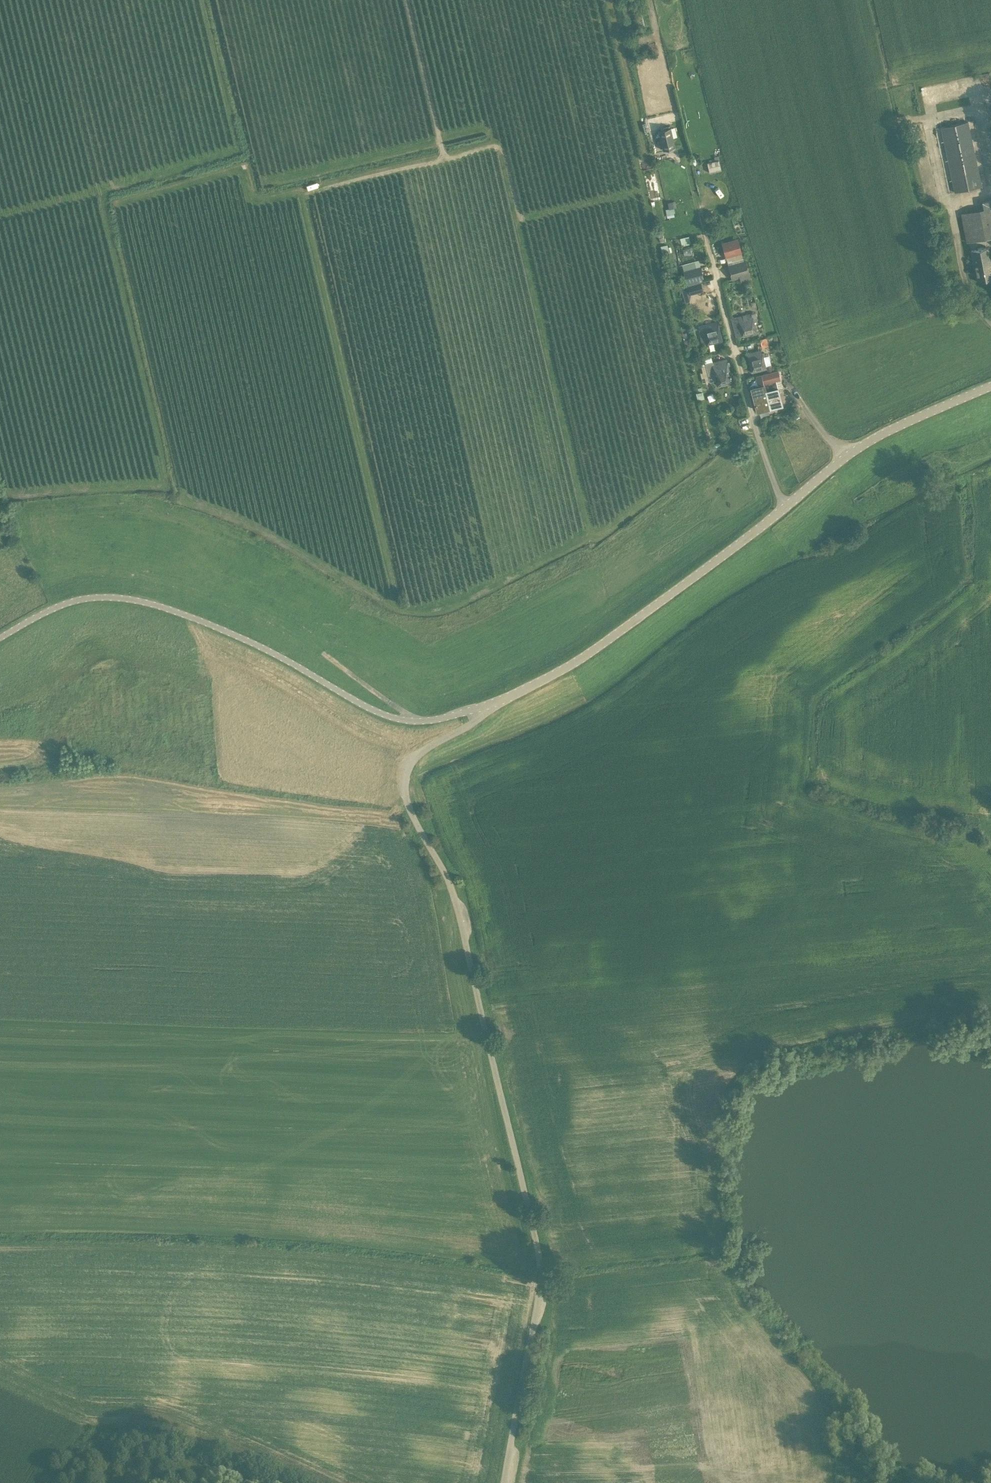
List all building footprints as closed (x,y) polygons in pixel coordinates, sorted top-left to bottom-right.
[(941,127),(955,192),(982,186),(968,121),(941,127)] [(663,150),(676,147),(671,127),(658,130),(663,150)] [(719,160),(707,162),(709,173),(711,172),(713,180),(723,177),(719,160)] [(983,209),(961,213),(967,242),(990,238),(990,199),(982,201),(983,209)] [(668,217),(676,215),(673,200),(665,202),(668,217)] [(682,246),(689,244),(687,236),(680,238),(682,246)] [(742,253),(741,250),(745,249),(744,243),(740,244),(738,238),(722,243),(726,258),(742,253)] [(971,250),(977,281),(990,278),(990,265),(988,247),(971,250)] [(684,271),(687,282),(703,278),(700,266),(696,268),(694,261),(682,264),(684,271)] [(749,273),(746,261),(728,265),(732,278),(749,273)] [(690,294),(702,291),(700,283),(688,286),(690,294)] [(732,318),(737,336),(757,331),(754,320),(757,319),(756,313),(732,318)] [(707,343),(721,340),(718,325),(703,328),(701,328),(701,326),(698,326),(702,344),(707,343)] [(760,339),(762,347),(768,345),(766,338),(760,339)] [(752,371),(767,367),(763,352),(762,352),(761,350),(747,354),(752,371)] [(716,380),(716,381),(731,377),(727,361),(713,365),(712,362),(705,363),(710,382),(716,380)] [(778,370),(762,374),(763,378),(770,407),(782,404),(778,388),(775,378),(779,377),(778,370)] [(761,374),(756,375),(759,386),(751,388),(757,410),(770,407),(763,378),(762,374),(761,374)] [(701,386),(695,388),(696,397),(703,396),(701,386)]
